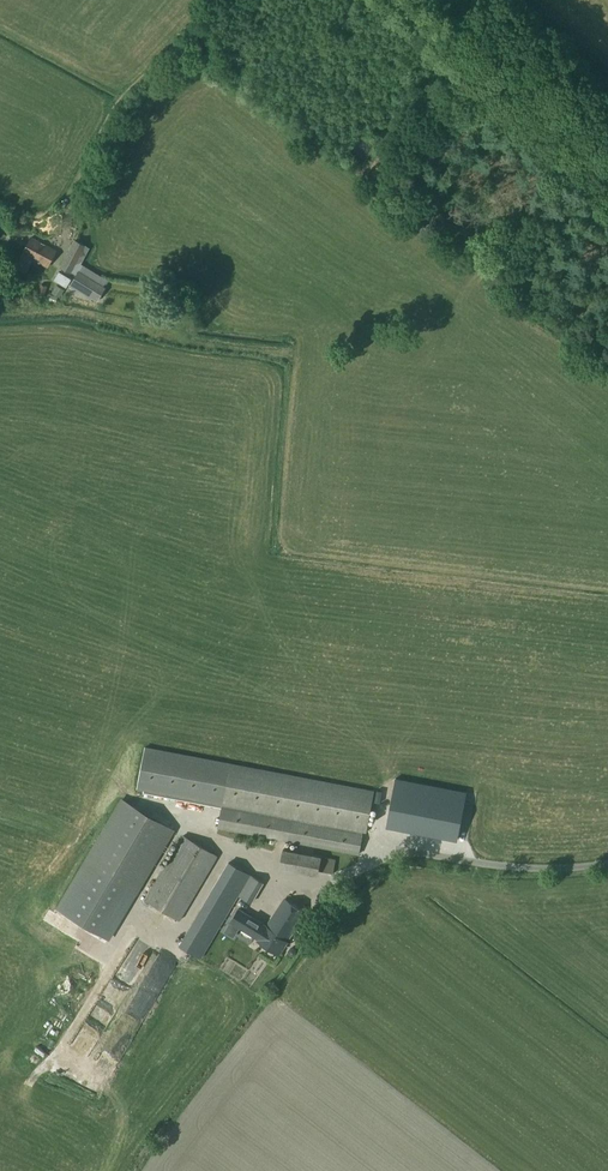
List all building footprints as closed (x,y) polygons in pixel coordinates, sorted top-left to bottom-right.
[(57,251),(31,237),(23,252),(14,269),(26,275),(33,260),(48,268),(57,251)] [(76,240),(61,268),(70,273),(71,272),(77,275),(76,274),(90,247),(76,240)] [(104,285),(107,280),(83,265),(69,286),(74,289),(75,287),(97,300),(106,287),(104,285)] [(48,286),(41,283),(37,293),(44,296),(48,286)] [(56,285),(52,292),(59,297),(64,290),(56,285)] [(366,833),(374,791),(145,748),(137,789),(144,790),(143,793),(221,808),(362,835),(363,832),(366,833)] [(396,779),(386,827),(457,840),(466,792),(396,779)] [(85,865),(135,895),(173,830),(123,801),(85,865)] [(362,835),(221,808),(218,828),(359,854),(362,835)] [(145,901),(155,908),(179,921),(217,857),(183,836),(145,901)] [(276,853),(273,863),(290,868),(292,861),(305,864),(306,860),(276,853)] [(335,860),(323,857),(320,871),(333,874),(335,860)] [(239,895),(251,876),(228,863),(204,904),(226,917),(239,895)] [(295,868),(294,877),(312,879),(312,870),(295,868)] [(239,895),(252,903),(264,883),(251,876),(239,895)] [(306,913),(285,899),(266,928),(261,925),(263,922),(240,908),(232,921),(234,923),(236,920),(255,933),(254,935),(260,939),(258,941),(280,955),(287,943),(288,943),(288,942),(306,913),(306,914),(307,913),(306,912),(306,913)] [(132,938),(116,968),(131,976),(147,946),(132,938)] [(214,969),(245,985),(252,971),(255,973),(261,961),(252,957),(248,965),(223,953),(214,969)] [(113,976),(111,985),(123,988),(126,978),(113,976)] [(96,1091),(93,1098),(99,1101),(102,1093),(96,1091)]
